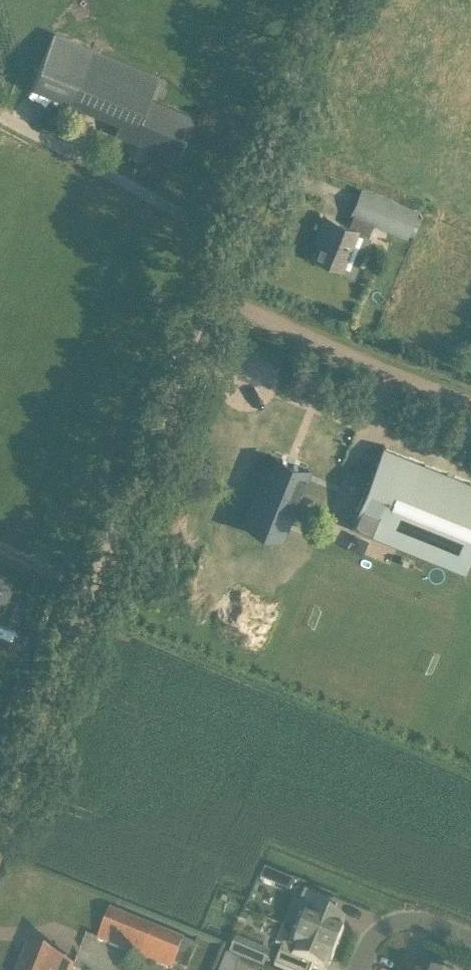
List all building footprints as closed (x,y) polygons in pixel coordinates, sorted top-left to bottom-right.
[(115,133),(177,158),(195,114),(151,96),(159,75),(54,31),(32,86),(119,122),(115,133)] [(418,210),(362,187),(351,213),(373,222),(407,236),(418,210)] [(338,270),(354,277),(361,260),(346,254),(357,228),(326,216),(321,228),(325,230),(314,255),(340,265),(338,270)] [(466,570),(470,558),(470,482),(383,446),(352,523),(466,570)] [(259,486),(252,503),(260,506),(259,508),(266,511),(267,509),(274,512),(273,514),(280,517),(281,515),(289,518),(309,469),(294,463),(293,465),(286,462),(286,460),(271,454),(267,465),(264,464),(255,485),(259,486)] [(0,615),(4,605),(2,604),(9,585),(2,582),(3,577),(0,576),(0,615)] [(264,871),(259,882),(289,894),(294,883),(264,871)] [(288,912),(282,927),(336,949),(343,933),(341,932),(344,923),(332,918),(337,906),(304,892),(299,905),(292,902),(288,912)] [(97,940),(123,951),(133,954),(172,969),(173,969),(174,966),(184,969),(186,969),(196,946),(185,941),(109,909),(97,940)] [(280,969),(311,969),(311,968),(316,969),(326,969),(328,965),(330,966),(336,949),(282,927),(274,946),(281,949),(274,967),(280,969)] [(229,954),(228,955),(241,960),(241,959),(246,947),(247,946),(247,945),(235,940),(233,942),(231,948),(229,954)] [(74,966),(27,947),(18,969),(72,969),(74,966)] [(220,967),(227,969),(236,969),(239,962),(225,956),(220,967)]
